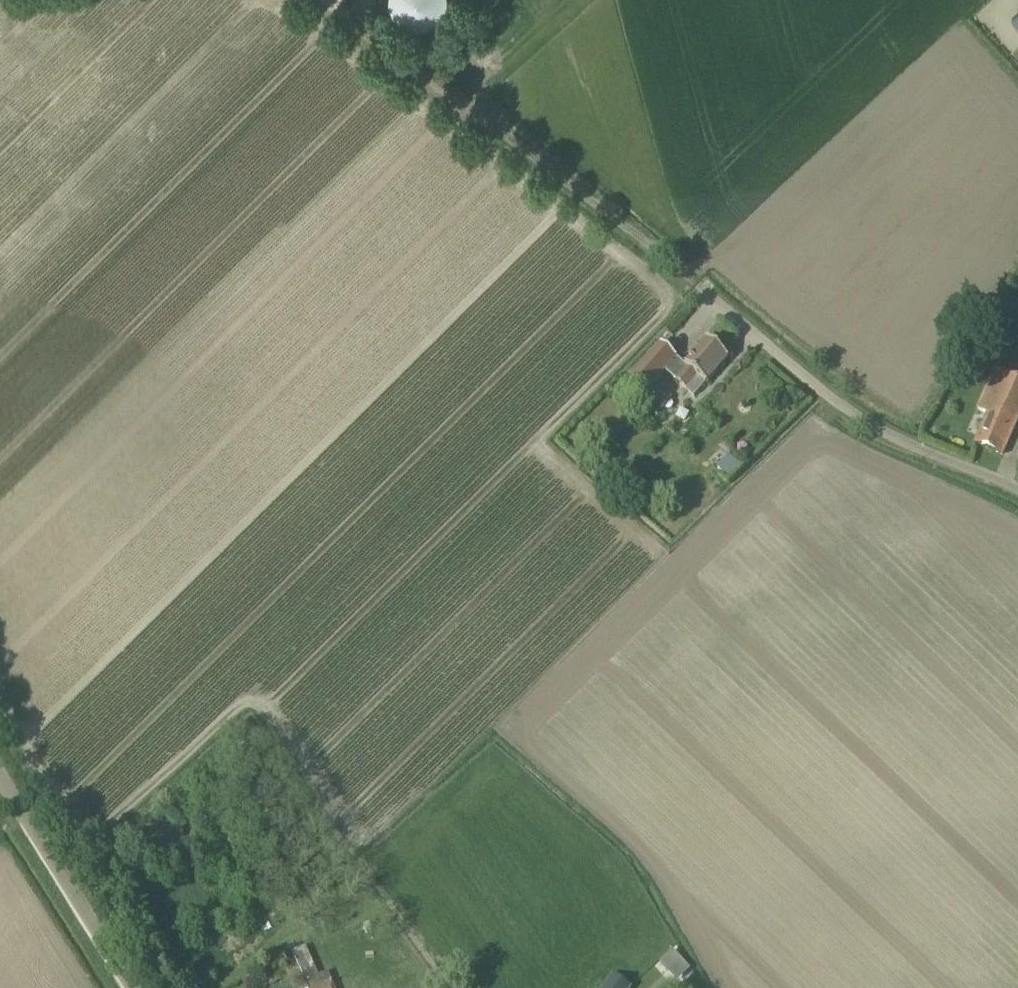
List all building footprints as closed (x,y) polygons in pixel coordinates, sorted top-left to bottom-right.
[(395,14),(398,17),(400,20),(403,22),(406,24),(410,25),(413,26),(417,27),(421,27),(424,27),(428,26),(431,25),(435,23),(438,21),(440,19),(443,16),(445,13),(447,10),(448,6),(449,2),(449,0),(390,0),(391,4),(392,8),(393,11),(395,14)] [(706,383),(729,359),(708,341),(688,363),(687,366),(682,361),(672,373),(688,387),(695,395),(706,383)] [(655,385),(678,360),(663,345),(639,369),(655,385)] [(1017,420),(1017,381),(998,372),(982,404),(994,409),(977,444),(1002,455),(1017,420)] [(664,424),(679,406),(655,385),(640,403),(664,424)] [(730,455),(717,465),(726,477),(739,466),(730,455)] [(312,960),(300,965),(305,978),(294,983),(295,987),(336,987),(329,972),(320,976),(312,960)]
